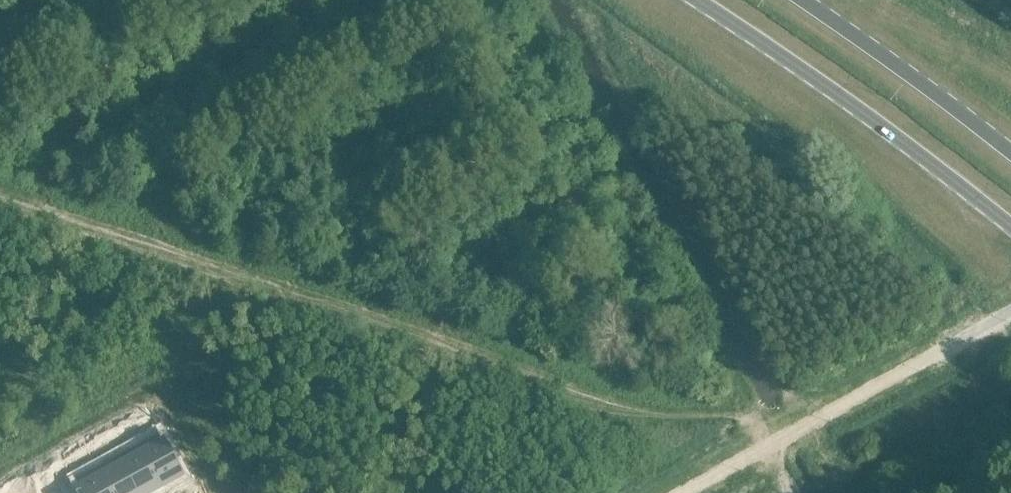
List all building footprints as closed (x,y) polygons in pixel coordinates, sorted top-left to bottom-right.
[(158,434),(138,445),(161,488),(165,486),(181,476),(172,459),(158,434)] [(118,457),(137,492),(151,492),(156,490),(161,488),(138,445),(118,457)] [(97,468),(111,492),(137,492),(118,457),(97,468)] [(77,479),(84,492),(111,492),(97,468),(77,479)]
